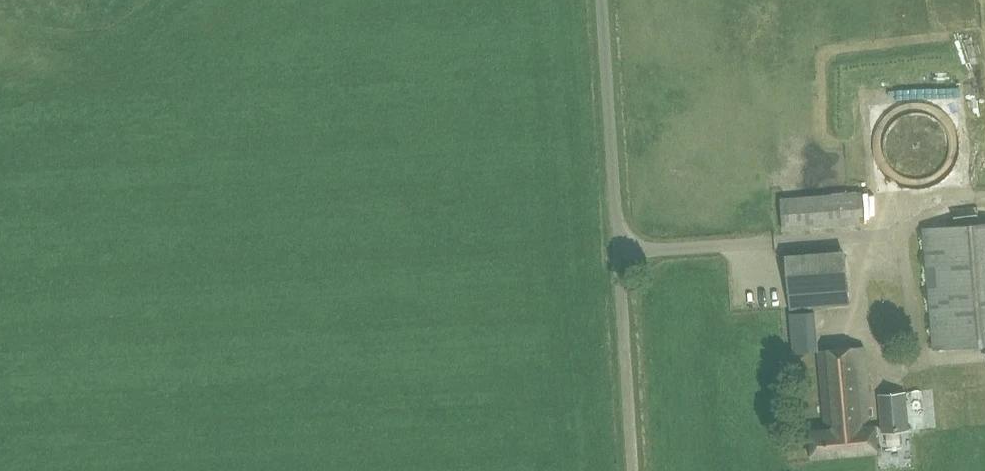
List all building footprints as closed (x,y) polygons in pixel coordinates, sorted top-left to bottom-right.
[(785,229),(865,221),(862,190),(781,197),(785,229)] [(924,227),(934,348),(984,344),(984,222),(924,227)] [(790,305),(852,300),(846,249),(786,254),(790,305)] [(793,323),(795,355),(808,355),(808,323),(793,323)] [(878,450),(875,424),(871,425),(864,345),(818,349),(825,428),(811,430),(813,456),(878,450)] [(909,429),(906,391),(879,394),(883,432),(909,429)]
